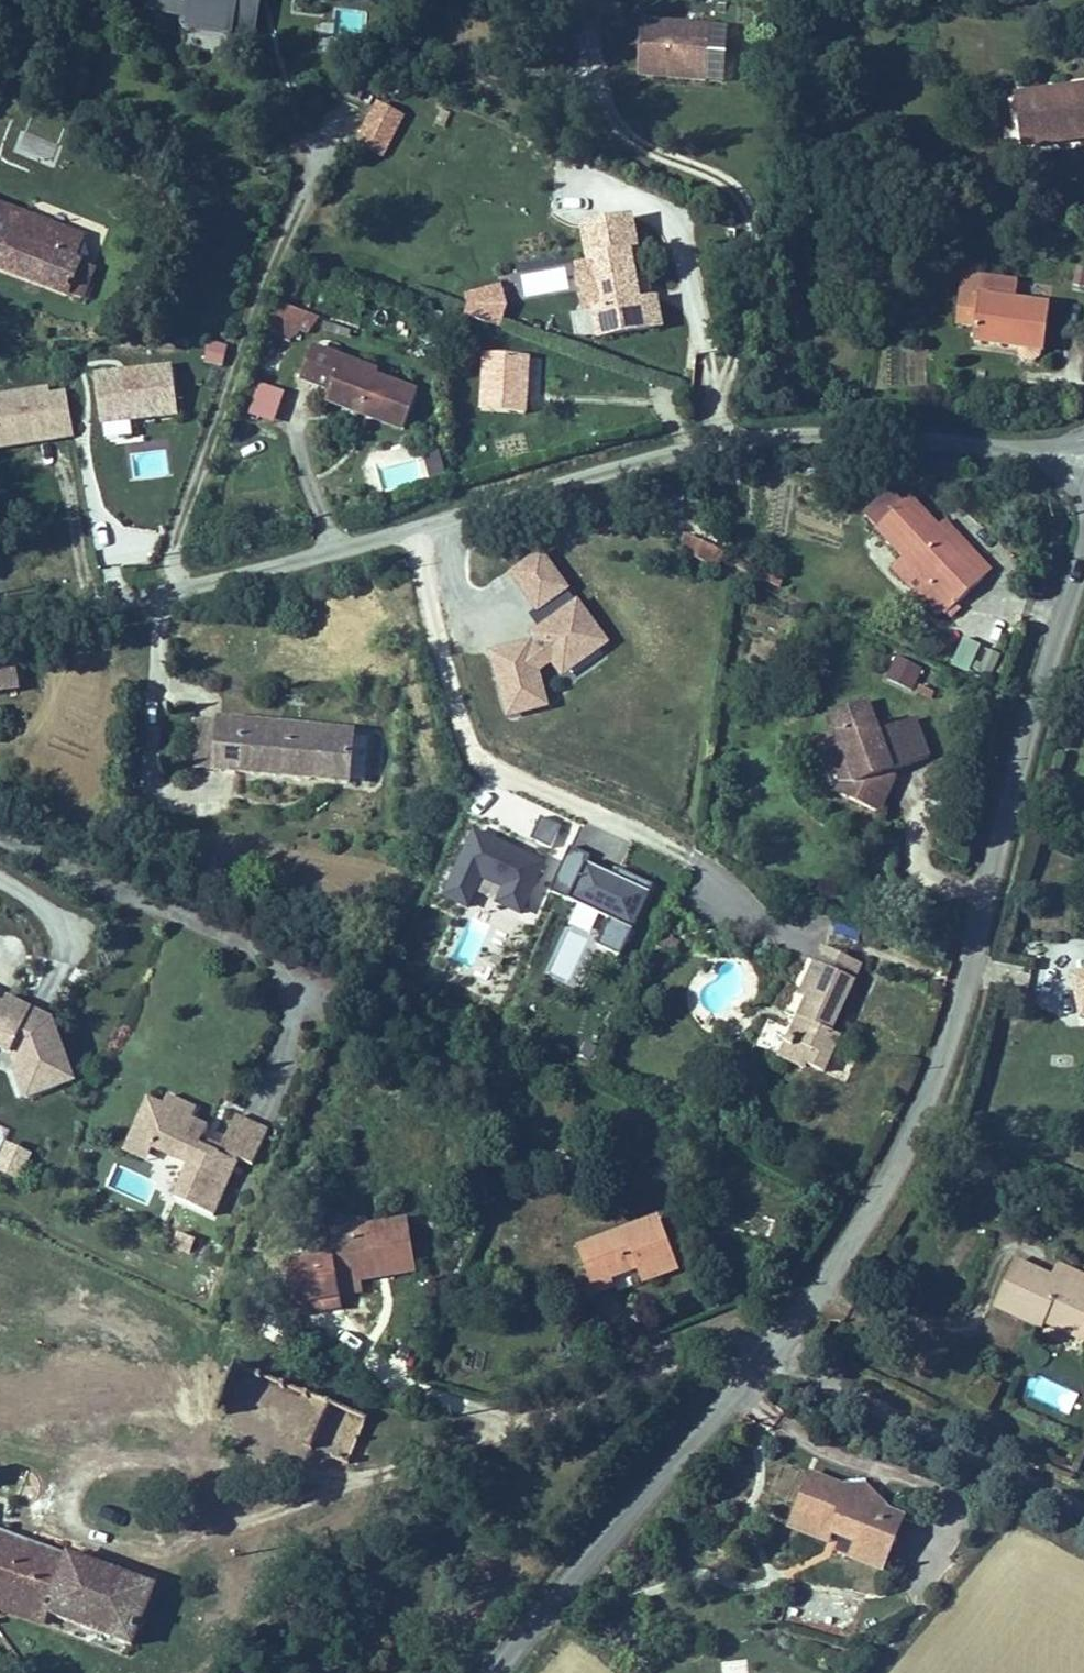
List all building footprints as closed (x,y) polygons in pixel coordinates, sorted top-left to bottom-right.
[(155,10),(194,17),(193,28),(241,35),(242,29),(262,32),(267,0),(156,0),(155,10)] [(710,24),(642,20),(638,78),(706,83),(710,24)] [(1066,142),(1065,134),(1083,131),(1083,83),(1012,94),(1021,150),(1066,142)] [(381,99),(360,140),(390,155),(411,115),(381,99)] [(1065,134),(1066,142),(1083,140),(1083,131),(1065,134)] [(28,276),(73,292),(84,260),(79,258),(57,250),(65,227),(0,205),(0,267),(28,276)] [(639,251),(633,216),(577,226),(582,259),(570,261),(575,292),(595,288),(598,306),(590,308),(596,343),(661,332),(655,295),(641,297),(633,252),(639,251)] [(87,235),(65,227),(57,250),(79,258),(87,235)] [(1075,266),(1071,287),(1083,290),(1083,268),(1075,266)] [(982,275),(982,281),(976,331),(974,345),(1044,354),(1050,304),(1015,300),(1017,279),(982,275)] [(982,281),(962,278),(956,328),(976,331),(982,281)] [(503,285),(464,294),(465,315),(502,328),(507,310),(503,285)] [(275,304),(264,333),(290,343),(295,331),(310,337),(316,319),(275,304)] [(223,368),(229,345),(208,340),(202,362),(223,368)] [(380,372),(317,349),(304,385),(332,395),(328,406),(405,434),(420,393),(378,377),(380,372)] [(180,418),(173,365),(96,374),(102,427),(180,418)] [(259,384),(248,414),(275,424),(287,394),(259,384)] [(74,438),(66,392),(50,395),(49,388),(0,396),(0,450),(74,438)] [(382,490),(445,478),(441,454),(394,463),(394,460),(377,464),(382,490)] [(955,547),(936,528),(905,497),(870,531),(899,560),(889,570),(939,621),(992,569),(963,539),(955,547)] [(963,539),(944,520),(936,528),(955,547),(963,539)] [(681,534),(672,554),(716,574),(725,554),(681,534)] [(529,635),(533,641),(487,653),(506,722),(551,710),(541,674),(551,666),(561,679),(611,643),(578,599),(575,601),(568,591),(571,589),(542,550),(508,575),(536,613),(530,617),(538,628),(529,635)] [(962,638),(951,662),(991,680),(1002,655),(962,638)] [(921,670),(894,658),(883,680),(911,693),(921,670)] [(17,662),(0,662),(0,697),(19,696),(17,662)] [(899,768),(929,758),(916,719),(879,731),(869,700),(833,712),(839,732),(831,734),(840,761),(848,759),(857,785),(851,801),(881,813),(890,789),(881,785),(887,772),(899,768)] [(218,775),(221,720),(195,719),(192,774),(218,775)] [(359,729),(221,720),(218,775),(356,783),(359,729)] [(840,761),(831,734),(816,739),(825,766),(835,763),(840,761)] [(848,759),(840,761),(835,763),(841,782),(836,795),(851,801),(857,785),(848,759)] [(881,785),(890,789),(899,768),(887,772),(881,785)] [(547,859),(473,829),(443,900),(469,910),(482,879),(503,888),(497,904),(523,916),(547,859)] [(570,848),(549,894),(568,903),(569,900),(611,919),(599,945),(621,956),(653,886),(618,870),(615,876),(587,863),(590,857),(570,848)] [(679,941),(666,936),(664,941),(677,946),(679,941)] [(677,946),(664,941),(657,959),(669,964),(677,946)] [(860,963),(818,946),(774,1054),(814,1071),(816,1066),(828,1071),(841,1039),(830,1035),(860,963)] [(1070,976),(1081,1020),(1083,1020),(1083,973),(1070,976)] [(0,1000),(0,1052),(13,1058),(27,1100),(78,1082),(55,1018),(10,996),(7,1003),(0,1000)] [(165,1104),(148,1097),(125,1153),(150,1163),(154,1154),(185,1167),(174,1194),(221,1213),(241,1165),(255,1171),(273,1129),(239,1116),(227,1145),(204,1135),(208,1126),(190,1118),(195,1107),(169,1097),(165,1104)] [(0,1154),(0,1172),(20,1181),(32,1154),(6,1142),(0,1154)] [(593,1297),(615,1289),(612,1280),(636,1271),(639,1279),(641,1285),(679,1271),(658,1215),(591,1241),(597,1259),(581,1265),(593,1297)] [(357,1239),(333,1243),(335,1257),(293,1263),(301,1318),(344,1312),(342,1296),(366,1293),(364,1282),(418,1274),(410,1218),(355,1225),(357,1239)] [(355,1225),(331,1229),(333,1243),(357,1239),(355,1225)] [(175,1232),(170,1248),(191,1255),(196,1238),(175,1232)] [(591,1241),(574,1247),(581,1265),(597,1259),(591,1241)] [(1077,1291),(1045,1275),(1010,1257),(986,1304),(1038,1330),(1043,1321),(1083,1342),(1083,1277),(1077,1291)] [(1053,1260),(1045,1275),(1077,1291),(1083,1277),(1083,1276),(1053,1260)] [(612,1280),(615,1289),(639,1279),(636,1271),(612,1280)] [(240,1368),(219,1421),(251,1433),(271,1380),(240,1368)] [(370,1420),(331,1406),(315,1450),(354,1464),(370,1420)] [(786,1521),(823,1535),(826,1525),(838,1529),(834,1540),(853,1547),(851,1552),(887,1566),(896,1542),(883,1537),(891,1515),(837,1495),(841,1484),(805,1471),(786,1521)] [(862,1484),(841,1484),(837,1495),(891,1515),(862,1484)] [(904,1520),(891,1515),(883,1537),(896,1542),(904,1520)] [(823,1535),(786,1521),(781,1534),(818,1548),(823,1535)] [(826,1525),(823,1535),(834,1540),(838,1529),(826,1525)] [(0,1533),(0,1612),(50,1629),(53,1621),(138,1652),(160,1590),(0,1533)] [(882,1578),(887,1566),(851,1552),(846,1564),(882,1578)]
